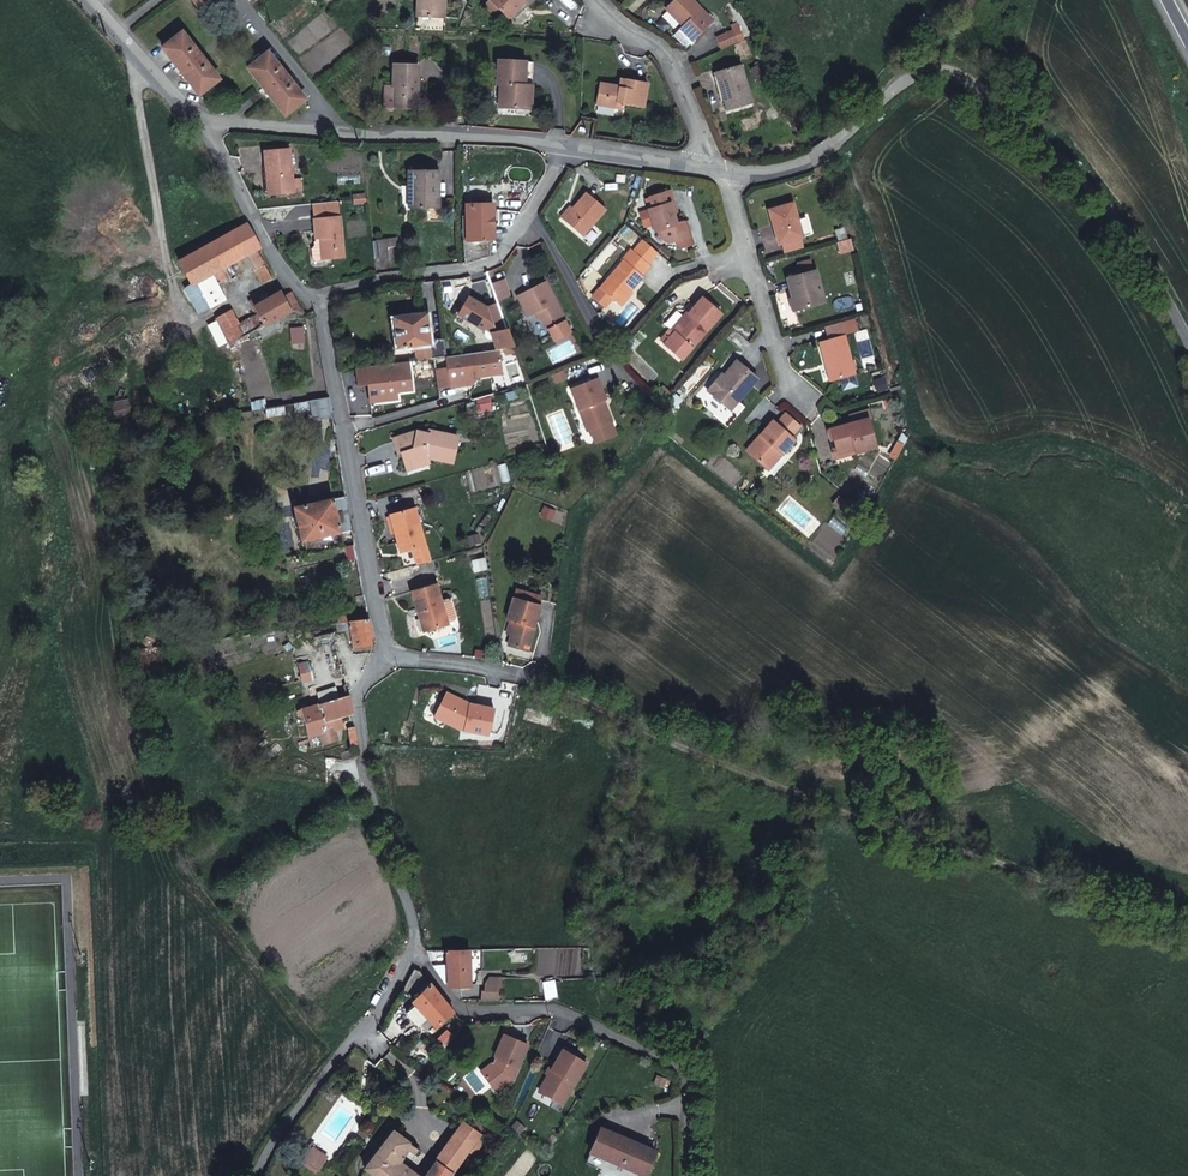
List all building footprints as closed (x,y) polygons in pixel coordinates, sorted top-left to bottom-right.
[(420,17),(447,19),(448,0),(421,0),(420,17)] [(509,18),(525,1),(529,4),(533,0),(490,0),(509,18)] [(691,0),(683,0),(669,12),(685,29),(682,33),(693,45),(714,25),(691,0)] [(218,79),(181,32),(161,47),(199,94),(218,79)] [(724,51),(740,44),(736,35),(720,42),(724,51)] [(740,46),(740,44),(724,51),(725,53),(740,46)] [(267,54),(248,69),(259,83),(285,115),(304,100),(267,54)] [(529,67),(499,65),(497,89),(501,90),(506,90),(504,110),(530,113),(532,93),(526,92),(529,67)] [(742,66),(722,73),(728,90),(724,92),(730,112),(754,103),(742,66)] [(526,92),(532,93),(535,68),(529,67),(526,92)] [(396,109),(419,111),(422,70),(395,68),(393,91),(397,92),(396,109)] [(728,90),(722,73),(716,75),(722,92),(724,92),(728,90)] [(649,90),(622,87),(621,94),(600,92),(597,113),(621,116),(622,110),(625,110),(625,113),(646,115),(649,90)] [(385,109),(396,109),(397,92),(393,91),(387,91),(385,109)] [(309,191),(306,149),(282,150),(284,171),(287,171),(289,193),(309,191)] [(407,171),(406,186),(410,186),(410,207),(436,207),(437,171),(407,171)] [(676,222),(673,212),(671,204),(673,203),(670,191),(650,197),(652,208),(648,209),(654,228),(658,227),(660,235),(670,240),(677,238),(687,235),(682,220),(676,222)] [(582,193),(567,211),(559,221),(579,237),(602,209),(582,193)] [(367,199),(356,200),(357,207),(368,206),(367,199)] [(797,235),(799,235),(794,218),(789,202),(766,210),(769,222),(772,222),(777,241),(778,241),(781,250),(800,244),(797,235)] [(339,217),(338,209),(338,203),(313,206),(314,220),(339,217)] [(491,204),(469,204),(469,217),(466,217),(466,238),(463,238),(463,263),(488,254),(488,238),(492,238),(491,204)] [(559,221),(567,211),(565,209),(556,219),(559,221)] [(794,218),(799,235),(807,232),(802,216),(794,218)] [(344,259),(339,217),(314,220),(317,240),(319,240),(322,261),(344,259)] [(686,219),(682,220),(687,235),(677,238),(680,246),(693,242),(686,219)] [(195,283),(209,275),(212,274),(217,283),(225,278),(220,269),(228,264),(232,270),(239,266),(238,259),(246,254),(254,269),(263,264),(255,249),(259,247),(245,222),(178,261),(192,285),(195,283)] [(843,237),(833,240),(836,250),(846,247),(843,237)] [(319,240),(317,240),(314,242),(314,246),(311,249),(312,259),(315,261),(322,261),(319,240)] [(404,240),(396,241),(398,258),(406,257),(404,240)] [(648,265),(629,249),(620,259),(622,260),(600,286),(618,302),(641,276),(639,275),(648,265)] [(793,307),(821,299),(812,267),(784,276),(793,307)] [(195,283),(209,306),(222,298),(209,275),(195,283)] [(501,280),(489,285),(491,292),(494,299),(507,294),(501,280)] [(565,321),(546,281),(516,295),(527,316),(537,311),(546,330),(565,321)] [(236,324),(242,334),(277,314),(288,307),(282,296),(279,291),(261,301),(257,295),(248,300),(252,308),(255,307),(259,314),(253,318),(252,316),(236,324)] [(299,311),(301,311),(290,292),(290,291),(282,296),(288,307),(299,311)] [(491,311),(498,309),(494,299),(491,292),(486,294),(491,311)] [(691,309),(674,328),(664,340),(681,353),(719,308),(701,294),(689,308),(691,309)] [(688,306),(671,326),(674,328),(691,309),(689,308),(688,306)] [(215,318),(229,342),(242,334),(236,324),(229,310),(215,318)] [(416,349),(417,359),(441,356),(440,347),(428,348),(428,343),(429,343),(425,313),(393,317),(397,347),(413,345),(414,349),(416,349)] [(837,317),(822,322),(826,337),(841,333),(837,317)] [(494,349),(512,347),(505,328),(490,331),(494,349)] [(852,370),(841,333),(826,337),(817,339),(827,377),(852,370)] [(440,347),(441,356),(453,354),(452,350),(452,346),(440,347)] [(437,388),(449,386),(448,380),(464,378),(471,383),(476,376),(501,372),(497,349),(445,357),(446,367),(434,369),(437,388)] [(721,373),(708,389),(730,407),(756,375),(735,358),(723,374),(721,373)] [(354,367),(357,386),(367,384),(371,379),(371,377),(374,377),(374,379),(379,382),(375,387),(377,401),(397,398),(396,391),(411,389),(407,360),(354,367)] [(371,379),(367,384),(369,402),(377,401),(375,387),(379,382),(374,379),(374,377),(371,377),(371,379)] [(448,380),(449,386),(471,383),(464,378),(448,380)] [(603,400),(595,378),(568,388),(580,421),(583,420),(587,430),(609,422),(603,407),(602,408),(599,401),(601,400),(603,400)] [(332,416),(328,397),(293,403),(294,410),(309,408),(311,417),(318,416),(319,418),(332,416)] [(284,412),(282,404),(264,407),(266,415),(284,412)] [(830,426),(834,440),(837,449),(852,445),(853,450),(874,445),(866,415),(830,426)] [(793,436),(771,418),(747,447),(767,464),(779,450),(781,451),(793,436)] [(403,456),(426,450),(426,449),(452,454),(456,428),(427,423),(427,426),(415,424),(390,430),(394,444),(400,442),(403,456)] [(899,443),(903,436),(898,433),(894,441),(899,443)] [(837,449),(834,440),(829,441),(833,456),(853,450),(852,445),(837,449)] [(427,454),(426,450),(403,456),(404,460),(427,454)] [(848,500),(838,492),(833,499),(843,507),(848,500)] [(302,540),(353,530),(346,495),(318,501),(295,505),(294,506),(302,540)] [(860,509),(848,500),(843,507),(854,516),(860,509)] [(430,560),(416,507),(392,513),(401,550),(412,547),(416,563),(430,560)] [(355,545),(347,547),(350,560),(358,559),(355,545)] [(441,603),(436,583),(411,589),(416,612),(420,611),(424,629),(446,623),(446,622),(441,603)] [(542,609),(516,600),(509,621),(510,621),(515,623),(511,635),(507,645),(527,652),(542,609)] [(446,601),(441,603),(446,622),(451,621),(454,616),(450,603),(446,601)] [(420,611),(416,612),(421,631),(424,629),(420,611)] [(303,622),(303,627),(336,623),(347,622),(346,617),(303,622)] [(368,619),(347,622),(336,623),(338,631),(345,630),(348,640),(352,638),(354,647),(373,645),(368,619)] [(515,623),(510,621),(506,634),(511,635),(515,623)] [(316,704),(299,710),(307,736),(319,732),(323,743),(338,739),(331,719),(352,712),(334,632),(303,639),(308,662),(297,664),(301,681),(311,679),(316,704)] [(457,693),(455,674),(442,675),(444,694),(457,693)] [(451,717),(427,712),(425,739),(450,738),(451,717)] [(346,726),(349,751),(356,750),(353,726),(346,726)] [(470,985),(468,949),(426,950),(427,953),(428,960),(429,961),(445,960),(448,981),(449,987),(470,985)] [(444,981),(448,981),(445,960),(429,961),(430,962),(440,976),(444,981)] [(454,1013),(417,969),(413,969),(401,989),(435,1027),(454,1013)] [(480,1000),(501,1001),(501,978),(491,978),(484,984),(483,991),(481,991),(480,1000)] [(528,1045),(504,1034),(495,1056),(497,1059),(496,1061),(492,1063),(481,1071),(492,1086),(501,1079),(506,1085),(513,1080),(528,1045)] [(552,1075),(548,1075),(538,1090),(562,1104),(586,1064),(562,1050),(550,1070),(554,1072),(552,1075)] [(492,1086),(496,1092),(506,1085),(501,1079),(492,1086)] [(451,1174),(480,1135),(464,1122),(434,1162),(451,1174)] [(398,1162),(407,1150),(413,1154),(416,1149),(390,1129),(363,1167),(375,1175),(417,1175),(398,1162)] [(654,1153),(601,1129),(591,1151),(644,1175),(654,1153)] [(451,1174),(434,1162),(423,1175),(449,1175),(451,1174)]
